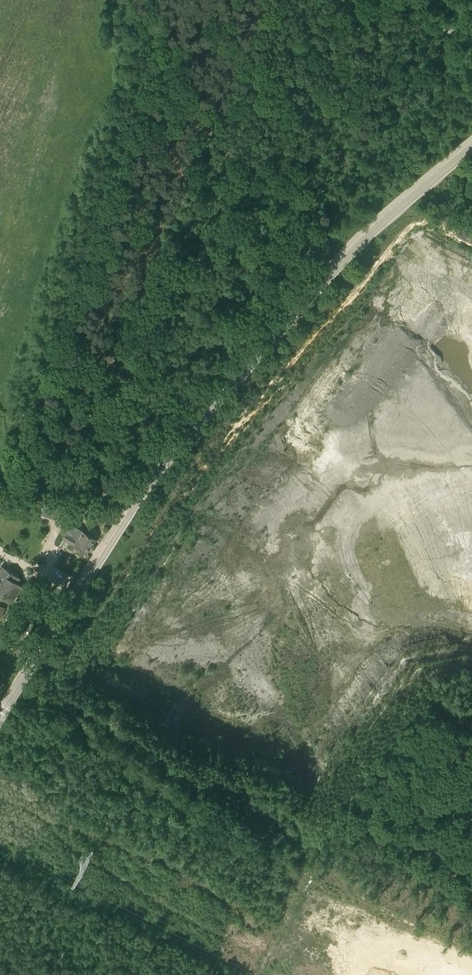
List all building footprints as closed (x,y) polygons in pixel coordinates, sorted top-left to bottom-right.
[(59,520),(64,506),(45,501),(41,514),(59,520)] [(86,553),(95,538),(73,524),(64,538),(72,544),(86,553)] [(0,568),(0,590),(14,600),(23,586),(16,581),(19,577),(2,565),(0,568)]
